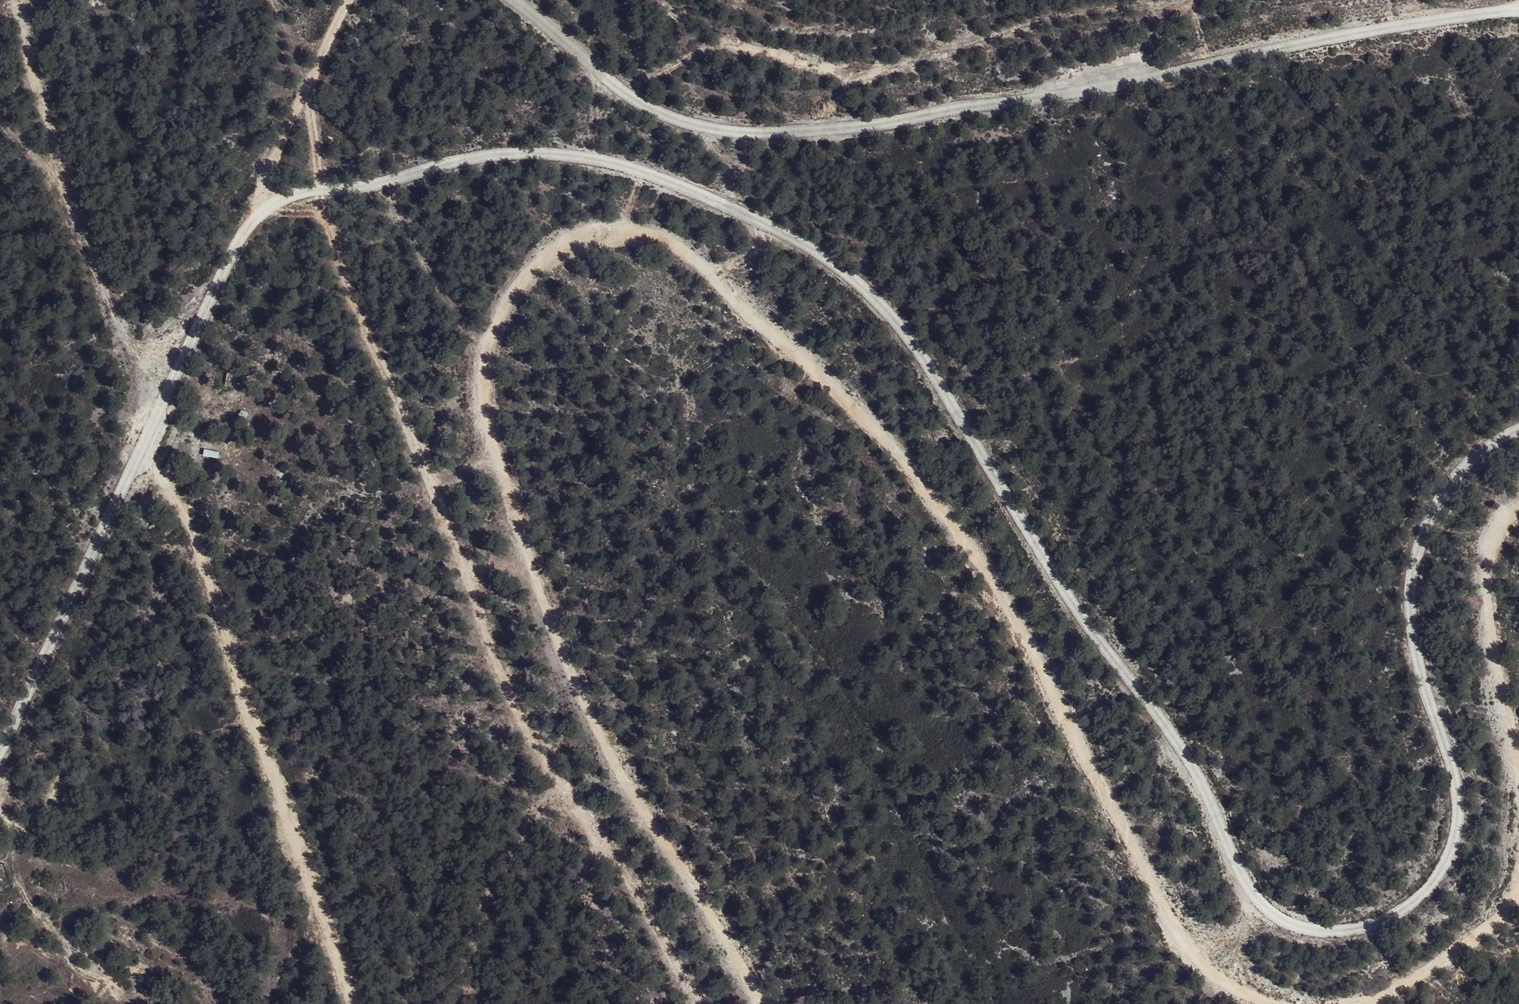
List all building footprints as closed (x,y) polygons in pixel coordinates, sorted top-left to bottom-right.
[(202,454),(217,457),(218,451),(203,448),(202,454)]
